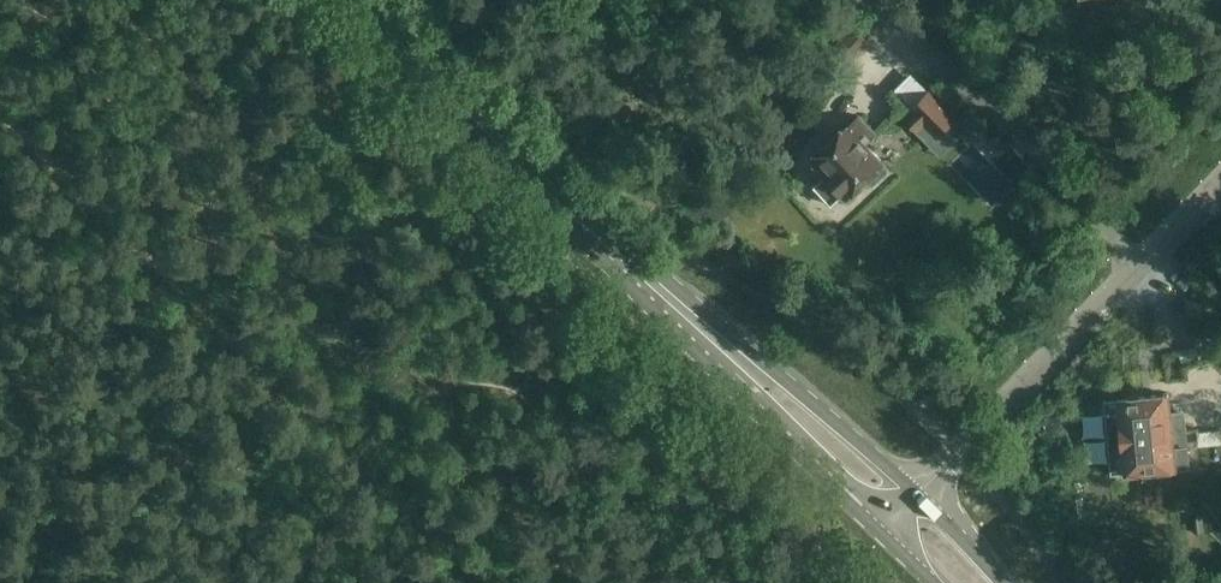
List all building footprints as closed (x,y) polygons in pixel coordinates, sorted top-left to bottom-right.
[(936,134),(955,118),(931,92),(911,110),(913,112),(906,118),(917,131),(925,124),(936,134)] [(865,144),(872,138),(876,134),(860,115),(848,125),(811,159),(825,174),(812,186),(831,207),(844,195),(845,196),(864,179),(872,187),(888,172),(881,164),(882,163),(865,144)] [(1118,399),(1104,400),(1111,472),(1126,470),(1126,472),(1174,467),(1190,466),(1184,411),(1168,413),(1166,394),(1118,399)]
